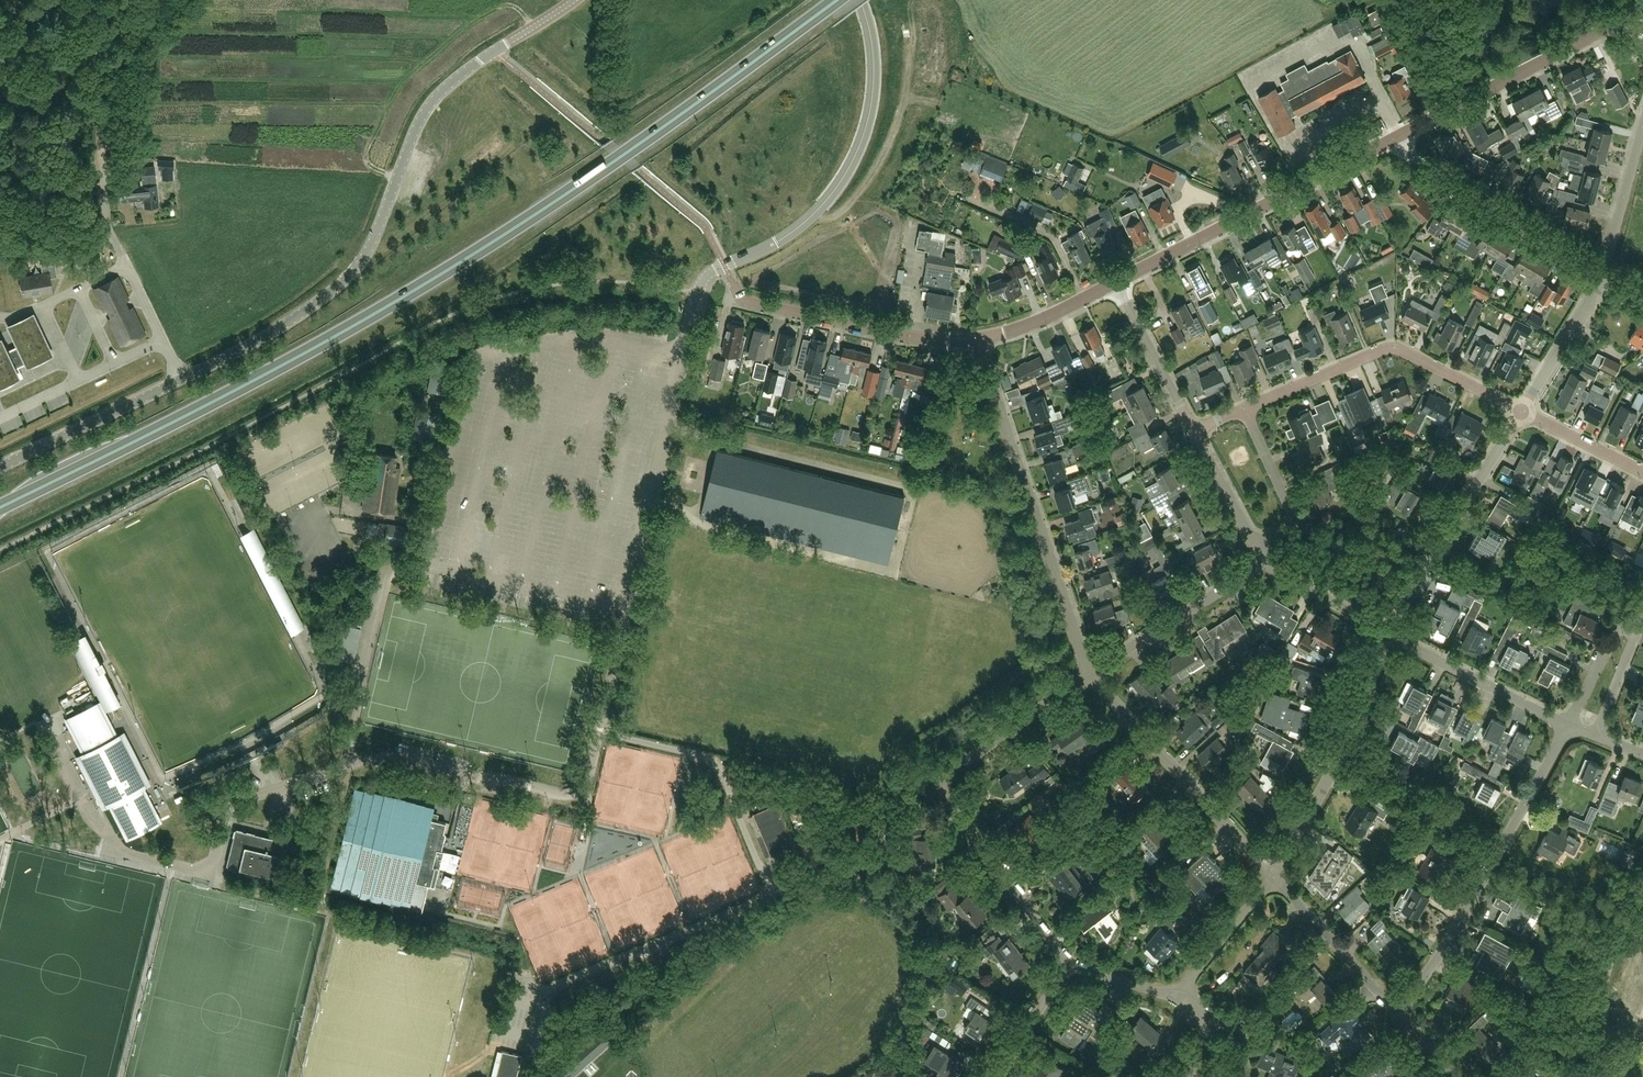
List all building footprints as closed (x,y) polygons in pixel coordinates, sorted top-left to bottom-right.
[(1375,25),(1389,17),(1383,6),(1368,14),(1375,25)] [(1356,12),(1333,24),(1339,36),(1351,30),(1354,36),(1366,30),(1356,12)] [(1394,50),(1396,54),(1407,48),(1399,32),(1388,38),(1390,43),(1394,50)] [(1388,38),(1386,36),(1371,43),(1375,51),(1390,43),(1388,38)] [(1390,43),(1375,51),(1379,58),(1385,54),(1394,50),(1390,43)] [(1298,113),(1315,104),(1314,102),(1321,99),(1322,101),(1365,78),(1350,50),(1335,57),(1336,58),(1328,62),(1326,58),(1308,68),(1306,63),(1286,73),(1289,78),(1281,82),(1284,89),(1298,112),(1298,113)] [(1406,81),(1411,78),(1405,66),(1392,72),(1396,79),(1389,82),(1397,99),(1411,91),(1406,81)] [(1580,66),(1563,75),(1577,103),(1594,94),(1587,79),(1580,66)] [(1617,107),(1628,101),(1618,82),(1606,88),(1617,107)] [(1526,94),(1535,112),(1544,107),(1550,119),(1561,113),(1555,100),(1549,103),(1540,87),(1526,94)] [(1298,112),(1284,89),(1277,93),(1275,88),(1259,97),(1279,135),(1295,126),(1290,117),(1298,112)] [(1535,112),(1526,94),(1512,101),(1521,118),(1505,126),(1512,139),(1533,128),(1527,116),(1535,112)] [(1591,127),(1593,120),(1577,116),(1575,123),(1591,127)] [(1500,128),(1488,134),(1480,119),(1467,125),(1476,141),(1475,142),(1481,151),(1488,147),(1487,146),(1505,137),(1500,128)] [(1589,141),(1608,146),(1611,132),(1595,128),(1593,136),(1591,135),(1589,141)] [(1444,141),(1442,143),(1448,154),(1451,153),(1452,156),(1456,154),(1459,160),(1468,155),(1469,158),(1473,160),(1473,161),(1485,167),(1489,160),(1474,152),(1471,146),(1468,140),(1465,141),(1466,143),(1463,144),(1456,131),(1443,139),(1444,141)] [(1230,145),(1243,139),(1240,132),(1227,138),(1230,145)] [(1180,136),(1161,146),(1166,156),(1185,146),(1191,143),(1186,133),(1180,136)] [(1243,155),(1250,152),(1244,139),(1237,143),(1243,155)] [(1263,169),(1276,163),(1267,146),(1262,149),(1257,139),(1249,143),(1254,154),(1255,153),(1263,169)] [(1604,160),(1608,146),(1589,141),(1588,147),(1590,147),(1588,155),(1604,160)] [(1505,158),(1518,152),(1512,142),(1500,148),(1505,158)] [(1582,161),(1584,154),(1561,148),(1560,155),(1582,161)] [(1229,186),(1242,180),(1235,165),(1238,163),(1233,153),(1225,157),(1229,165),(1221,169),(1229,186)] [(1002,179),(1008,164),(987,156),(986,159),(981,172),(980,174),(993,179),(994,176),(1002,179)] [(173,170),(174,170),(174,160),(159,159),(159,169),(162,169),(163,179),(173,179),(173,170)] [(1582,172),(1584,163),(1569,159),(1567,168),(1582,172)] [(1515,190),(1523,174),(1517,171),(1521,164),(1514,160),(1510,167),(1511,168),(1503,183),(1515,190)] [(1492,161),(1485,173),(1495,178),(1501,166),(1492,161)] [(1084,168),(1074,163),(1067,178),(1077,183),(1084,168)] [(1155,164),(1152,170),(1149,176),(1161,182),(1171,186),(1177,174),(1167,169),(1155,164)] [(154,166),(142,167),(141,167),(143,185),(121,187),(123,200),(144,198),(145,207),(158,205),(154,166)] [(1572,180),(1597,187),(1599,182),(1600,182),(1601,182),(1603,176),(1602,175),(1601,175),(1601,173),(1586,169),(1585,176),(1574,173),(1572,180)] [(1555,189),(1561,177),(1550,171),(1545,179),(1536,174),(1525,195),(1534,200),(1539,203),(1549,185),(1555,189)] [(1594,200),(1594,199),(1596,199),(1597,199),(1598,193),(1597,192),(1596,192),(1597,187),(1572,180),(1570,186),(1581,189),(1579,196),(1594,200)] [(1425,194),(1412,181),(1402,192),(1415,205),(1411,208),(1423,220),(1434,209),(1428,203),(1427,204),(1421,199),(1425,194)] [(1354,186),(1348,190),(1346,189),(1343,191),(1343,193),(1341,194),(1352,214),(1345,218),(1352,231),(1363,225),(1361,222),(1371,217),(1371,218),(1380,213),(1372,199),(1364,203),(1354,186)] [(1161,188),(1143,196),(1149,207),(1154,217),(1155,217),(1159,225),(1160,224),(1162,225),(1165,223),(1166,221),(1175,217),(1169,206),(1170,205),(1167,197),(1166,198),(1162,190),(1161,188)] [(1560,190),(1559,196),(1574,201),(1576,194),(1560,190)] [(1131,208),(1141,203),(1136,192),(1125,197),(1131,208)] [(1373,198),(1381,212),(1389,207),(1381,193),(1373,198)] [(1587,225),(1591,211),(1573,206),(1574,201),(1559,196),(1557,203),(1568,207),(1565,219),(1587,225)] [(1339,221),(1332,225),(1329,219),(1325,210),(1323,211),(1319,203),(1306,210),(1320,237),(1332,230),(1337,239),(1347,234),(1339,221)] [(1046,209),(1033,204),(1028,215),(1041,221),(1046,209)] [(1103,251),(1104,251),(1106,252),(1115,248),(1115,245),(1116,245),(1109,232),(1111,231),(1108,225),(1111,224),(1108,219),(1112,217),(1107,206),(1099,211),(1102,217),(1085,226),(1090,236),(1094,234),(1103,251)] [(1444,225),(1452,230),(1462,214),(1449,206),(1440,221),(1435,218),(1427,231),(1437,236),(1444,225)] [(1143,239),(1149,236),(1140,219),(1135,209),(1121,216),(1130,234),(1131,233),(1136,243),(1137,242),(1138,243),(1144,240),(1143,239)] [(1454,246),(1464,252),(1472,240),(1467,237),(1476,222),(1462,214),(1452,230),(1461,235),(1454,246)] [(1304,253),(1317,246),(1311,235),(1302,240),(1294,226),(1282,233),(1290,248),(1296,245),(1299,249),(1301,247),(1304,253)] [(1481,247),(1490,252),(1499,236),(1486,227),(1477,243),(1472,240),(1464,252),(1475,258),(1481,247)] [(951,317),(952,310),(955,310),(957,309),(957,305),(956,303),(953,303),(955,295),(957,295),(958,294),(959,290),(958,288),(950,287),(953,271),(955,257),(942,255),(945,240),(932,237),(933,231),(920,228),(916,248),(929,250),(922,289),(929,291),(925,312),(951,317)] [(1441,235),(1449,241),(1454,234),(1446,228),(1441,235)] [(1069,239),(1062,242),(1066,251),(1070,249),(1078,264),(1091,258),(1081,238),(1082,238),(1085,236),(1082,229),(1079,231),(1068,236),(1069,239)] [(100,248),(101,237),(89,236),(88,246),(100,248)] [(1502,274),(1509,262),(1504,259),(1513,244),(1499,236),(1490,252),(1498,257),(1491,268),(1502,274)] [(1271,238),(1259,245),(1269,264),(1282,257),(1286,264),(1292,261),(1285,249),(1280,253),(1271,238)] [(1026,250),(1002,239),(998,247),(1022,258),(1026,250)] [(1047,244),(1039,248),(1044,258),(1036,262),(1046,281),(1059,275),(1054,266),(1057,264),(1047,244)] [(1259,245),(1246,252),(1255,268),(1263,264),(1264,267),(1269,264),(1259,245)] [(1388,258),(1398,253),(1396,248),(1385,253),(1388,258)] [(1524,280),(1534,262),(1537,258),(1523,250),(1514,265),(1509,262),(1502,274),(1512,280),(1515,275),(1524,280)] [(982,251),(974,251),(974,262),(982,262),(982,251)] [(1228,257),(1221,261),(1222,263),(1222,264),(1230,280),(1239,275),(1242,282),(1241,282),(1242,283),(1248,296),(1258,291),(1251,277),(1248,278),(1241,264),(1238,265),(1234,258),(1229,260),(1228,257)] [(1305,257),(1295,262),(1306,281),(1316,276),(1305,257)] [(1550,266),(1537,258),(1534,262),(1524,280),(1532,285),(1529,291),(1539,297),(1547,284),(1541,281),(1550,266)] [(50,277),(57,276),(54,261),(41,263),(42,273),(20,277),(23,296),(36,293),(36,295),(53,292),(50,277)] [(1009,297),(1022,292),(1016,277),(1027,273),(1022,262),(1014,265),(1014,267),(1007,269),(1010,278),(1003,281),(1002,278),(989,283),(993,294),(1003,290),(1005,297),(1007,298),(1009,297)] [(1186,270),(1195,287),(1200,297),(1213,290),(1208,281),(1199,264),(1186,270)] [(1253,268),(1247,271),(1257,287),(1262,284),(1253,268)] [(1548,283),(1539,298),(1549,304),(1554,297),(1565,304),(1570,295),(1568,294),(1577,279),(1565,272),(1556,287),(1557,288),(1557,289),(1548,283)] [(117,277),(93,289),(104,311),(108,309),(112,317),(108,319),(121,345),(145,333),(132,307),(128,309),(124,301),(128,299),(117,277)] [(1381,297),(1387,295),(1381,282),(1369,288),(1376,302),(1360,309),(1367,324),(1389,315),(1381,297)] [(1238,299),(1231,286),(1224,289),(1231,303),(1238,299)] [(1486,300),(1490,293),(1482,288),(1478,295),(1486,300)] [(1345,309),(1351,306),(1345,292),(1339,295),(1345,309)] [(1441,295),(1434,309),(1440,312),(1447,298),(1441,295)] [(1431,315),(1425,311),(1427,306),(1412,298),(1402,318),(1423,329),(1431,315)] [(1210,301),(1200,306),(1208,323),(1218,318),(1210,301)] [(1205,331),(1197,316),(1193,318),(1185,302),(1172,309),(1181,325),(1187,322),(1195,336),(1205,331)] [(1465,322),(1466,323),(1471,326),(1481,307),(1474,304),(1465,322)] [(1312,324),(1319,321),(1313,307),(1306,310),(1312,324)] [(1341,341),(1356,334),(1346,312),(1337,316),(1334,309),(1324,314),(1327,320),(1331,318),(1341,341)] [(1532,313),(1527,322),(1539,329),(1544,320),(1532,313)] [(18,375),(15,368),(26,363),(27,366),(52,354),(33,314),(8,326),(17,346),(7,351),(1,339),(0,339),(0,384),(18,375)] [(1275,321),(1276,325),(1282,323),(1278,314),(1267,319),(1269,324),(1275,321)] [(1452,349),(1464,326),(1449,318),(1442,334),(1438,331),(1434,340),(1452,349)] [(744,326),(742,325),(743,325),(741,323),(733,320),(731,322),(729,322),(724,342),(725,342),(723,353),(741,357),(746,335),(742,334),(744,326)] [(1511,330),(1506,339),(1516,344),(1521,335),(1527,338),(1532,328),(1516,320),(1511,330)] [(1642,348),(1642,321),(1642,320),(1630,340),(1642,348)] [(1505,322),(1495,341),(1502,344),(1512,325),(1505,322)] [(1097,356),(1105,352),(1101,342),(1103,341),(1100,335),(1098,336),(1093,325),(1081,332),(1089,348),(1092,346),(1097,356)] [(1176,343),(1186,338),(1179,326),(1170,331),(1176,343)] [(1324,351),(1323,349),(1324,348),(1314,326),(1298,333),(1304,345),(1294,349),(1298,358),(1308,354),(1308,355),(1316,351),(1317,354),(1324,351)] [(764,357),(770,332),(755,328),(750,354),(764,357)] [(788,369),(790,361),(796,337),(782,334),(776,358),(774,366),(788,369)] [(1475,334),(1464,355),(1484,365),(1494,343),(1475,334)] [(1287,350),(1292,347),(1288,337),(1273,343),(1276,351),(1264,356),(1270,371),(1292,362),(1287,350)] [(797,367),(809,370),(806,382),(821,385),(824,373),(820,372),(821,365),(822,366),(828,343),(812,339),(812,341),(804,339),(797,367)] [(1188,339),(1180,342),(1183,349),(1190,345),(1188,339)] [(1079,354),(1072,357),(1065,342),(1053,348),(1061,364),(1066,362),(1069,368),(1075,365),(1077,369),(1079,367),(1084,365),(1079,354)] [(1512,380),(1522,358),(1518,356),(1521,349),(1505,342),(1502,348),(1507,351),(1501,365),(1503,366),(1499,374),(1512,380)] [(1240,350),(1244,359),(1231,365),(1241,385),(1256,378),(1249,363),(1258,360),(1251,345),(1240,350)] [(827,367),(826,372),(841,376),(840,379),(850,382),(853,373),(859,350),(844,347),(842,356),(842,358),(839,357),(836,369),(827,367)] [(873,353),(859,350),(853,373),(850,382),(857,384),(859,374),(861,363),(870,365),(873,353)] [(1217,365),(1223,363),(1218,351),(1212,353),(1217,365)] [(1094,365),(1087,353),(1081,356),(1088,369),(1094,365)] [(1206,355),(1196,360),(1200,367),(1210,361),(1206,355)] [(1020,382),(1047,369),(1041,356),(1014,368),(1020,382)] [(1615,374),(1620,364),(1605,356),(1600,366),(1615,374)] [(710,377),(722,379),(724,370),(726,361),(714,358),(712,368),(710,377)] [(445,393),(452,364),(435,360),(429,390),(445,393)] [(906,386),(912,363),(898,360),(895,371),(904,373),(903,378),(899,377),(895,394),(903,396),(904,396),(906,386)] [(764,378),(768,364),(756,361),(753,376),(764,378)] [(926,367),(912,363),(906,386),(910,387),(920,390),(922,393),(931,395),(934,383),(937,371),(925,369),(926,367)] [(1588,377),(1589,377),(1592,379),(1597,370),(1584,363),(1577,376),(1572,373),(1557,403),(1572,411),(1578,398),(1584,401),(1588,392),(1582,389),(1588,377)] [(875,396),(877,387),(881,372),(870,369),(866,384),(864,393),(875,396)] [(764,387),(774,390),(775,390),(779,373),(767,370),(763,387),(764,387)] [(1072,390),(1067,379),(1063,370),(1050,375),(1055,385),(1056,388),(1072,390)] [(1206,393),(1226,385),(1219,370),(1200,378),(1206,393)] [(834,386),(838,387),(841,376),(826,372),(823,384),(832,386),(834,386)] [(1053,382),(1049,374),(1036,380),(1040,388),(1053,382)] [(889,378),(882,376),(876,398),(884,400),(889,378)] [(797,380),(788,378),(785,390),(784,395),(793,398),(794,393),(797,380)] [(723,391),(724,380),(713,379),(711,390),(723,391)] [(1409,399),(1402,382),(1402,380),(1401,380),(1402,382),(1382,390),(1382,389),(1381,389),(1384,395),(1377,398),(1377,397),(1376,397),(1377,398),(1385,418),(1393,415),(1390,407),(1409,399)] [(1129,410),(1150,399),(1143,385),(1127,393),(1122,383),(1109,390),(1115,401),(1122,397),(1129,410)] [(823,384),(820,396),(829,399),(832,386),(823,384)] [(1376,416),(1369,401),(1364,387),(1351,392),(1345,394),(1346,398),(1338,401),(1342,410),(1345,416),(1345,417),(1354,413),(1358,423),(1376,416)] [(1590,404),(1584,417),(1597,423),(1609,397),(1595,390),(1591,388),(1584,401),(1590,404)] [(1034,419),(1049,414),(1051,420),(1064,416),(1061,409),(1056,411),(1053,403),(1048,404),(1044,394),(1041,395),(1039,389),(1023,394),(1027,406),(1030,405),(1034,419)] [(1417,405),(1411,417),(1406,426),(1417,431),(1427,411),(1443,419),(1450,405),(1430,394),(1423,408),(1417,405)] [(1150,399),(1129,410),(1135,423),(1128,427),(1134,437),(1147,430),(1142,420),(1157,412),(1150,399)] [(1315,427),(1317,432),(1317,433),(1325,430),(1322,424),(1330,420),(1324,404),(1315,407),(1317,412),(1310,415),(1308,410),(1308,411),(1307,408),(1298,412),(1299,414),(1288,418),(1292,427),(1285,430),(1288,438),(1315,427)] [(1625,437),(1637,413),(1621,406),(1610,429),(1625,437)] [(1473,441),(1483,421),(1482,421),(1481,423),(1463,413),(1464,411),(1463,411),(1460,416),(1454,412),(1443,433),(1451,436),(1455,429),(1474,438),(1473,440),(1473,441)] [(758,423),(772,427),(775,417),(760,413),(758,423)] [(899,413),(895,429),(900,430),(904,414),(899,413)] [(1070,415),(1063,417),(1052,421),(1055,430),(1052,431),(1052,430),(1035,436),(1040,451),(1057,445),(1054,436),(1068,431),(1066,426),(1073,423),(1070,415)] [(1635,442),(1642,446),(1642,425),(1635,442)] [(1147,430),(1134,437),(1142,452),(1156,445),(1159,451),(1174,443),(1166,428),(1150,436),(1147,430)] [(1110,447),(1118,439),(1112,433),(1104,441),(1110,447)] [(1318,443),(1323,441),(1320,434),(1305,441),(1308,448),(1294,454),(1301,469),(1325,458),(1318,443)] [(1535,443),(1526,460),(1522,458),(1515,471),(1515,472),(1513,476),(1526,482),(1528,478),(1533,467),(1531,466),(1532,464),(1540,468),(1549,450),(1535,443)] [(1078,456),(1086,453),(1083,445),(1075,448),(1078,456)] [(900,447),(899,452),(913,455),(914,450),(900,447)] [(1064,466),(1078,462),(1073,447),(1059,452),(1061,458),(1045,463),(1051,479),(1067,474),(1064,466)] [(1445,490),(1447,486),(1456,471),(1444,463),(1447,456),(1435,449),(1429,460),(1440,467),(1431,481),(1445,490)] [(891,549),(905,496),(820,475),(717,450),(704,504),(702,511),(701,517),(823,548),(888,564),(891,549)] [(362,509),(388,513),(393,513),(399,467),(394,467),(396,456),(373,453),(370,470),(368,470),(367,481),(369,481),(368,489),(365,488),(362,509)] [(1562,493),(1571,475),(1568,473),(1574,462),(1562,457),(1552,476),(1545,473),(1540,483),(1547,486),(1550,481),(1558,484),(1555,489),(1562,493)] [(1137,473),(1144,470),(1141,463),(1134,467),(1137,473)] [(1155,504),(1168,497),(1164,489),(1179,482),(1171,466),(1156,474),(1159,480),(1146,487),(1155,504)] [(1331,499),(1328,491),(1339,486),(1331,466),(1318,472),(1321,479),(1308,485),(1317,505),(1331,499)] [(1577,485),(1571,497),(1579,502),(1591,508),(1600,490),(1594,487),(1595,487),(1592,485),(1597,475),(1585,468),(1577,485)] [(1393,483),(1388,492),(1394,495),(1390,501),(1395,505),(1409,513),(1420,494),(1408,487),(1413,479),(1400,472),(1393,483)] [(1068,481),(1070,487),(1055,492),(1061,509),(1076,504),(1073,497),(1090,491),(1084,476),(1068,481)] [(1598,496),(1593,507),(1602,511),(1614,517),(1617,519),(1619,516),(1624,506),(1618,503),(1625,489),(1612,482),(1604,499),(1598,496)] [(1539,483),(1532,497),(1539,500),(1546,486),(1539,483)] [(1502,496),(1485,523),(1498,531),(1509,514),(1518,519),(1524,510),(1535,517),(1543,505),(1529,496),(1522,508),(1502,496)] [(1642,522),(1642,497),(1640,496),(1633,510),(1627,507),(1621,518),(1640,528),(1642,522)] [(1180,521),(1195,512),(1188,499),(1173,507),(1168,497),(1155,504),(1158,510),(1165,506),(1170,516),(1176,513),(1180,521)] [(1102,511),(1111,507),(1109,500),(1100,503),(1102,511)] [(1142,504),(1132,501),(1130,508),(1133,515),(1141,511),(1142,504)] [(1569,508),(1563,505),(1553,524),(1562,529),(1566,522),(1563,520),(1569,508)] [(1085,525),(1097,521),(1092,507),(1080,511),(1082,517),(1066,523),(1071,538),(1087,533),(1085,525)] [(1195,512),(1180,521),(1184,528),(1178,531),(1183,541),(1176,545),(1179,551),(1193,544),(1188,534),(1203,526),(1195,512)] [(406,537),(408,528),(387,524),(379,523),(376,540),(384,542),(393,543),(394,543),(393,550),(403,552),(405,545),(411,546),(412,538),(406,537)] [(1507,536),(1498,531),(1485,523),(1480,531),(1479,530),(1469,546),(1481,554),(1485,548),(1495,554),(1494,556),(1495,557),(1507,536)] [(369,524),(368,538),(376,538),(377,524),(369,524)] [(303,626),(252,527),(240,534),(290,633),(303,626)] [(1585,540),(1586,537),(1588,532),(1582,529),(1579,537),(1585,540)] [(1096,538),(1085,541),(1079,543),(1081,549),(1075,551),(1080,567),(1094,562),(1091,555),(1100,552),(1096,538)] [(1144,546),(1147,554),(1162,548),(1158,540),(1144,546)] [(1611,540),(1610,542),(1606,550),(1621,558),(1627,548),(1611,540)] [(1213,559),(1219,556),(1211,542),(1195,551),(1199,558),(1188,564),(1195,576),(1206,570),(1207,571),(1217,566),(1213,559)] [(1131,566),(1138,564),(1135,555),(1124,558),(1122,552),(1106,557),(1110,571),(1130,564),(1131,566)] [(1165,574),(1173,569),(1167,559),(1154,567),(1159,577),(1151,582),(1161,599),(1175,590),(1165,574)] [(1111,587),(1113,586),(1108,570),(1094,575),(1095,576),(1084,580),(1089,594),(1103,590),(1105,596),(1113,593),(1111,587)] [(1465,599),(1468,593),(1457,588),(1454,593),(1451,599),(1450,598),(1448,603),(1441,599),(1440,599),(1434,611),(1443,615),(1441,620),(1428,613),(1423,623),(1437,630),(1439,627),(1449,632),(1449,631),(1460,609),(1465,599)] [(1293,609),(1293,610),(1267,595),(1267,594),(1257,611),(1283,627),(1280,633),(1288,638),(1298,620),(1297,621),(1290,616),(1294,609),(1293,609)] [(1591,635),(1598,621),(1587,615),(1593,605),(1577,596),(1564,621),(1574,627),(1574,626),(1591,635)] [(1460,629),(1469,633),(1463,643),(1474,649),(1475,646),(1485,651),(1493,635),(1473,625),(1483,602),(1475,598),(1460,629)] [(1119,627),(1130,620),(1126,608),(1115,612),(1112,603),(1095,609),(1100,624),(1116,618),(1119,627)] [(1219,646),(1245,630),(1234,613),(1208,629),(1212,636),(1204,641),(1215,658),(1223,652),(1219,646)] [(1509,643),(1514,633),(1515,634),(1517,633),(1520,628),(1519,627),(1518,626),(1522,617),(1514,613),(1495,652),(1502,656),(1500,661),(1510,667),(1515,659),(1525,664),(1530,654),(1509,643)] [(1329,658),(1331,657),(1334,654),(1333,651),(1330,649),(1337,637),(1319,626),(1311,639),(1305,635),(1299,646),(1310,652),(1313,647),(1319,650),(1320,653),(1329,658)] [(120,702),(86,635),(73,641),(107,709),(120,702)] [(1299,648),(1287,641),(1281,650),(1293,657),(1299,648)] [(1556,673),(1564,677),(1570,666),(1564,662),(1568,654),(1545,642),(1541,651),(1551,656),(1538,681),(1549,687),(1556,673)] [(1206,665),(1213,661),(1202,645),(1196,649),(1193,644),(1165,663),(1178,683),(1187,678),(1184,673),(1203,661),(1206,665)] [(1287,665),(1290,657),(1277,652),(1271,660),(1287,665)] [(1321,686),(1324,676),(1294,666),(1291,676),(1301,680),(1297,693),(1304,695),(1304,697),(1314,700),(1319,686),(1321,686)] [(1176,695),(1168,686),(1163,691),(1144,670),(1131,681),(1135,685),(1134,686),(1134,688),(1138,693),(1141,693),(1142,693),(1153,705),(1161,697),(1169,706),(1172,701),(1176,695)] [(1405,703),(1401,710),(1412,715),(1411,718),(1407,727),(1415,731),(1419,722),(1423,715),(1425,711),(1425,710),(1419,707),(1427,692),(1427,691),(1408,681),(1403,690),(1410,693),(1405,703)] [(1222,695),(1228,707),(1238,702),(1232,690),(1222,695)] [(1302,732),(1307,715),(1286,707),(1289,699),(1270,692),(1267,701),(1278,705),(1272,722),(1302,732)] [(1442,692),(1427,720),(1439,726),(1437,730),(1445,734),(1450,724),(1451,722),(1445,719),(1455,699),(1442,692)] [(1642,724),(1642,699),(1641,698),(1631,722),(1642,726),(1642,724)] [(98,703),(67,719),(85,753),(81,755),(106,805),(110,802),(128,837),(158,821),(141,787),(145,784),(120,735),(115,737),(98,703)] [(1212,723),(1216,727),(1230,714),(1221,706),(1219,708),(1223,712),(1212,723)] [(1177,732),(1189,745),(1208,727),(1206,725),(1211,720),(1201,708),(1195,713),(1185,722),(1187,723),(1183,727),(1183,726),(1181,728),(1182,728),(1177,732)] [(1451,722),(1450,724),(1455,727),(1454,731),(1465,736),(1462,742),(1471,746),(1477,734),(1471,731),(1477,718),(1478,717),(1464,710),(1460,718),(1455,715),(1451,722)] [(1228,737),(1242,725),(1233,715),(1217,729),(1222,734),(1199,755),(1212,770),(1223,760),(1221,757),(1235,745),(1228,737)] [(1481,726),(1476,735),(1477,735),(1483,739),(1484,736),(1495,742),(1491,751),(1499,755),(1505,742),(1499,739),(1507,724),(1493,717),(1487,729),(1481,726)] [(1062,743),(1069,752),(1083,741),(1092,753),(1105,744),(1096,731),(1092,735),(1081,719),(1057,736),(1058,737),(1051,741),(1055,747),(1062,743)] [(1250,732),(1249,733),(1256,737),(1258,732),(1270,739),(1274,732),(1255,721),(1250,732)] [(1503,766),(1506,759),(1511,750),(1522,756),(1532,737),(1518,730),(1511,745),(1505,742),(1499,755),(1495,762),(1503,766)] [(1273,740),(1261,762),(1275,770),(1279,763),(1285,766),(1293,752),(1290,750),(1277,742),(1281,735),(1274,732),(1270,739),(1273,740)] [(1400,733),(1392,746),(1405,753),(1403,757),(1414,763),(1421,751),(1435,759),(1441,747),(1421,736),(1418,742),(1400,733)] [(280,740),(267,748),(270,754),(284,745),(280,740)] [(1586,759),(1578,777),(1582,778),(1582,779),(1597,785),(1604,766),(1586,759)] [(1492,805),(1501,789),(1486,781),(1489,775),(1465,761),(1461,768),(1482,781),(1474,795),(1492,805)] [(1010,793),(1029,780),(1033,785),(1049,774),(1040,762),(1026,772),(1020,763),(1012,768),(1013,769),(1000,778),(1010,793)] [(1134,798),(1146,787),(1128,767),(1122,772),(1117,767),(1107,776),(1114,785),(1118,781),(1134,798)] [(1270,798),(1265,792),(1272,785),(1274,786),(1277,780),(1263,773),(1260,779),(1265,782),(1260,787),(1251,777),(1238,789),(1245,797),(1246,797),(1256,808),(1261,803),(1263,805),(1269,799),(1270,798)] [(1634,799),(1641,782),(1624,776),(1620,786),(1614,783),(1609,794),(1604,792),(1597,809),(1612,815),(1614,809),(1619,799),(1624,801),(1626,796),(1634,799)] [(444,822),(445,822),(435,820),(436,819),(433,814),(432,814),(435,801),(425,798),(415,795),(415,794),(405,792),(406,791),(385,786),(385,787),(375,785),(375,786),(365,783),(365,784),(355,782),(330,888),(340,891),(339,891),(349,894),(349,895),(359,897),(359,898),(379,903),(379,902),(389,904),(399,906),(399,905),(409,908),(408,909),(421,912),(421,913),(422,911),(428,886),(434,887),(439,868),(439,867),(443,850),(441,849),(443,841),(441,840),(443,833),(445,823),(444,822)] [(1382,791),(1384,787),(1378,782),(1375,787),(1382,791)] [(1384,819),(1389,812),(1373,801),(1368,807),(1361,802),(1347,822),(1363,833),(1377,814),(1384,819)] [(758,811),(776,854),(789,849),(795,846),(796,846),(787,824),(778,803),(768,807),(758,811)] [(449,837),(448,837),(444,836),(445,832),(446,833),(449,823),(445,822),(429,886),(434,887),(453,891),(472,808),(460,805),(452,837),(452,838),(449,837)] [(1582,820),(1579,828),(1587,832),(1591,824),(1597,808),(1591,805),(1585,821),(1582,820)] [(1034,852),(1049,841),(1029,815),(1015,826),(1034,852)] [(1147,835),(1142,839),(1151,850),(1158,858),(1162,862),(1169,856),(1166,852),(1174,845),(1164,832),(1158,826),(1160,824),(1155,818),(1142,830),(1147,835)] [(909,837),(922,836),(921,828),(908,830),(909,837)] [(1555,861),(1563,846),(1569,849),(1576,835),(1562,828),(1559,835),(1549,829),(1545,836),(1537,851),(1555,861)] [(235,829),(226,865),(239,868),(283,879),(288,856),(285,855),(288,841),(268,837),(235,829)] [(887,836),(895,847),(900,843),(900,842),(903,840),(895,830),(887,836)] [(915,839),(916,846),(912,847),(914,866),(919,865),(919,868),(921,868),(922,870),(927,869),(928,867),(936,866),(932,837),(915,839)] [(1310,877),(1312,875),(1324,882),(1320,888),(1327,895),(1353,855),(1340,843),(1334,851),(1328,848),(1310,877)] [(1445,868),(1451,857),(1432,847),(1419,871),(1434,879),(1441,866),(1445,868)] [(1631,847),(1623,863),(1633,867),(1640,851),(1631,847)] [(1212,895),(1230,878),(1204,850),(1179,873),(1194,890),(1201,883),(1212,895)] [(1068,897),(1086,883),(1065,857),(1048,871),(1068,897)] [(936,886),(940,891),(950,884),(946,878),(936,886)] [(1350,921),(1357,915),(1369,904),(1359,893),(1362,890),(1357,885),(1344,896),(1349,901),(1346,904),(1339,910),(1350,922),(1350,921)] [(968,927),(986,914),(973,897),(971,898),(970,896),(963,901),(952,887),(939,897),(947,908),(955,902),(967,919),(964,921),(968,927)] [(1418,917),(1428,896),(1413,888),(1402,909),(1418,917)] [(1497,896),(1492,904),(1502,910),(1497,919),(1502,922),(1502,923),(1515,930),(1525,912),(1530,915),(1535,917),(1540,907),(1515,893),(1510,903),(1497,896)] [(1108,940),(1117,924),(1108,912),(1113,908),(1106,898),(1077,919),(1085,930),(1094,922),(1108,940)] [(1178,915),(1165,905),(1157,917),(1170,926),(1178,915)] [(1392,950),(1399,943),(1383,925),(1386,922),(1380,916),(1371,925),(1375,929),(1378,927),(1379,929),(1368,939),(1376,948),(1384,941),(1392,950)] [(1164,959),(1178,942),(1161,928),(1147,945),(1164,959)] [(1264,973),(1289,944),(1273,931),(1262,945),(1264,947),(1244,971),(1259,984),(1267,975),(1264,973)] [(1499,978),(1510,958),(1516,948),(1485,931),(1476,948),(1483,951),(1476,965),(1478,966),(1478,967),(1481,969),(1482,968),(1499,978)] [(1023,969),(1029,965),(1009,938),(1003,942),(999,936),(987,945),(992,951),(994,950),(1015,977),(1024,970),(1023,969)] [(1534,968),(1544,973),(1548,965),(1538,960),(1534,968)] [(1324,1001),(1334,992),(1320,977),(1315,981),(1306,972),(1291,985),(1305,1001),(1315,992),(1324,1001)] [(949,986),(956,991),(962,995),(969,984),(956,975),(949,986)] [(1466,1007),(1478,987),(1457,975),(1446,995),(1466,1007)] [(1550,1004),(1557,991),(1550,987),(1543,1000),(1550,1004)] [(978,1046),(992,1022),(981,1015),(986,1007),(971,998),(966,1005),(976,1011),(965,1028),(972,1033),(968,1040),(978,1046)] [(1097,1038),(1109,1020),(1083,1003),(1067,1028),(1062,1037),(1076,1046),(1082,1037),(1089,1025),(1094,1029),(1091,1034),(1097,1038)] [(1281,1018),(1281,1024),(1285,1028),(1290,1028),(1301,1019),(1301,1013),(1297,1009),(1291,1009),(1281,1018)] [(1351,1052),(1356,1048),(1369,1035),(1357,1022),(1359,1020),(1357,1017),(1349,1009),(1321,1034),(1328,1042),(1341,1031),(1349,1040),(1344,1044),(1344,1047),(1344,1049),(1347,1052),(1349,1052),(1351,1052)] [(1480,1028),(1488,1020),(1483,1014),(1462,1034),(1467,1039),(1464,1042),(1470,1048),(1471,1046),(1486,1062),(1491,1057),(1491,1058),(1494,1055),(1493,1055),(1499,1049),(1480,1028)] [(1156,1054),(1167,1041),(1160,1035),(1161,1034),(1141,1016),(1131,1028),(1151,1045),(1148,1048),(1156,1054)] [(558,1073),(561,1076),(571,1076),(606,1045),(603,1041),(611,1035),(602,1024),(568,1055),(572,1060),(558,1073)] [(962,1063),(935,1045),(925,1059),(941,1069),(935,1076),(956,1076),(959,1074),(956,1072),(962,1063)] [(1096,1047),(1088,1060),(1095,1065),(1104,1052),(1096,1047)] [(1298,1061),(1264,1047),(1257,1064),(1276,1071),(1274,1076),(1292,1076),(1298,1061)] [(521,1055),(501,1050),(495,1076),(515,1076),(521,1055)] [(1396,1067),(1399,1064),(1397,1062),(1387,1051),(1370,1067),(1378,1076),(1379,1076),(1382,1074),(1385,1076),(1405,1076),(1396,1067)] [(1532,1070),(1542,1059),(1535,1052),(1525,1063),(1532,1070)] [(1036,1075),(1038,1076),(1064,1076),(1068,1072),(1047,1058),(1036,1075)]
